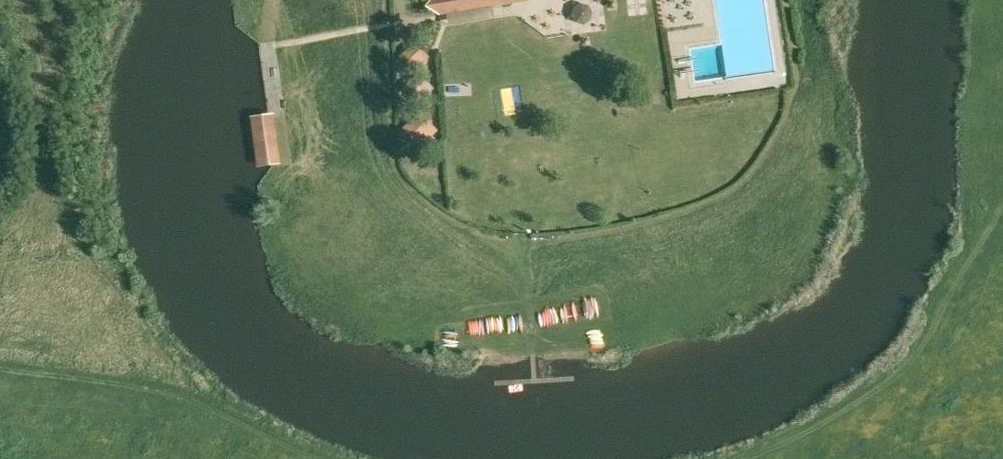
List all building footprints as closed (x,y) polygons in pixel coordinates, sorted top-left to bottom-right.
[(440,13),(522,0),(431,0),(427,5),(440,13)] [(687,0),(669,0),(670,23),(702,22),(701,7),(687,8),(687,0)] [(427,55),(415,43),(404,55),(416,66),(427,55)] [(408,86),(419,97),(430,85),(419,74),(408,86)] [(517,116),(531,110),(521,85),(506,91),(517,116)] [(273,114),(250,116),(257,167),(279,163),(273,114)] [(418,114),(404,128),(418,142),(432,128),(418,114)] [(574,314),(624,314),(624,298),(574,298),(574,314)] [(546,326),(563,321),(558,305),(542,309),(546,326)]
